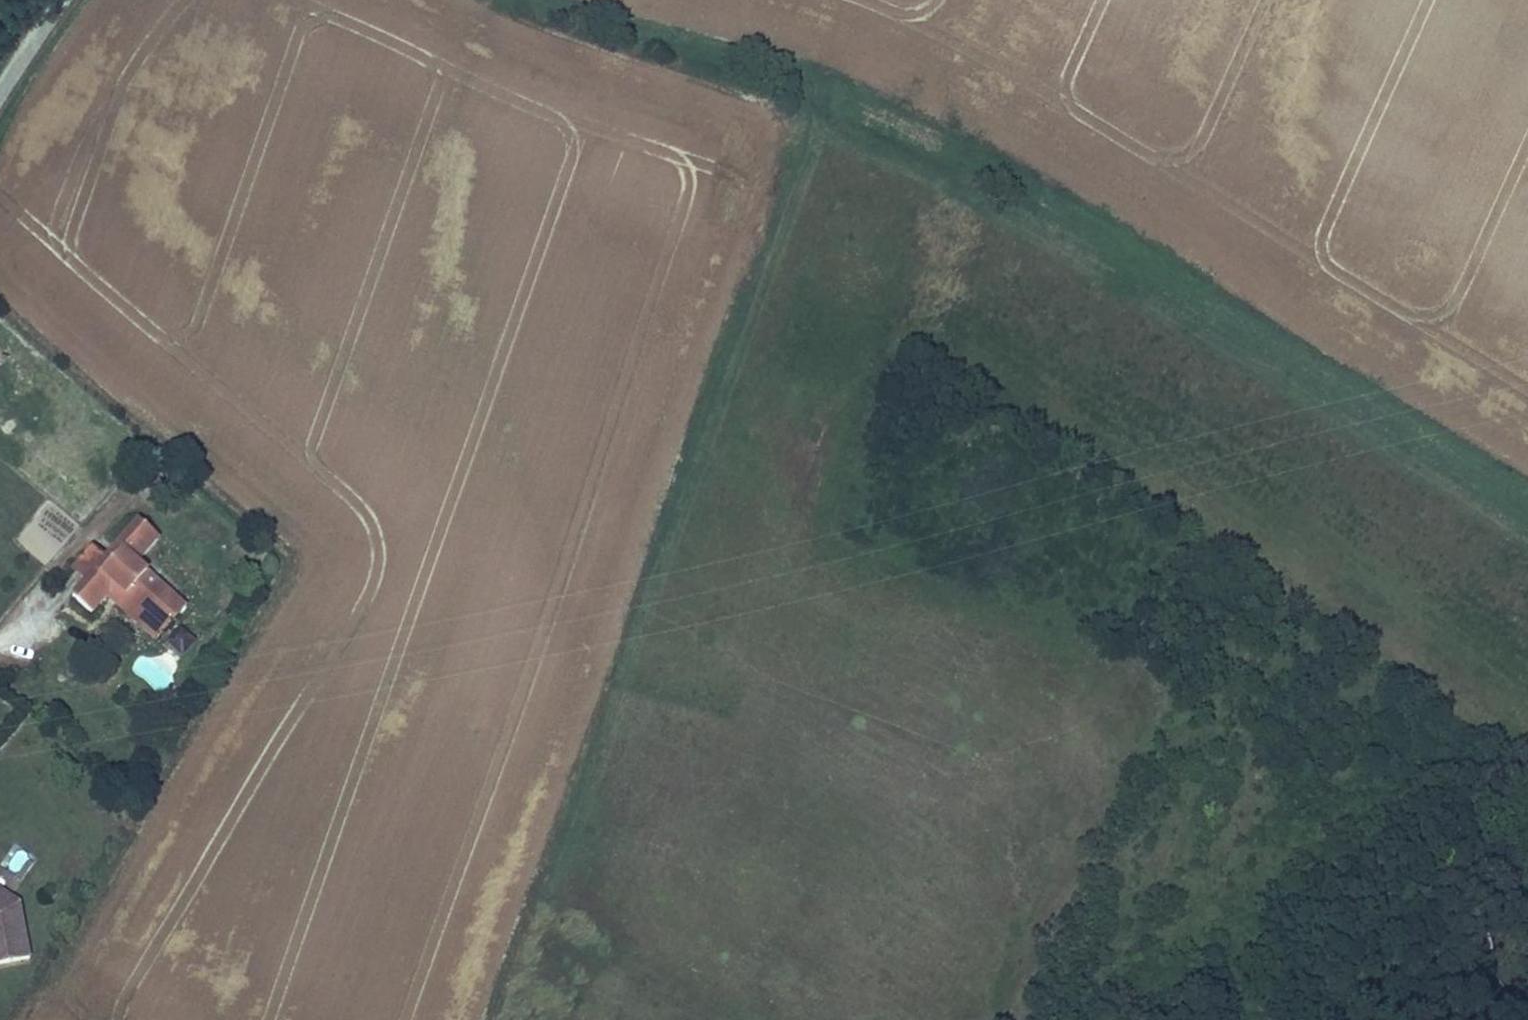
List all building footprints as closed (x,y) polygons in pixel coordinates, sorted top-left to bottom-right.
[(45,550),(71,533),(57,511),(31,527),(45,550)] [(149,615),(171,592),(135,563),(159,537),(141,521),(76,597),(94,613),(110,595),(116,587),(149,615)] [(110,595),(156,635),(185,604),(171,592),(149,615),(116,587),(110,595)] [(183,630),(169,645),(182,656),(196,641),(183,630)] [(21,906),(0,890),(0,969),(36,959),(21,906)]
